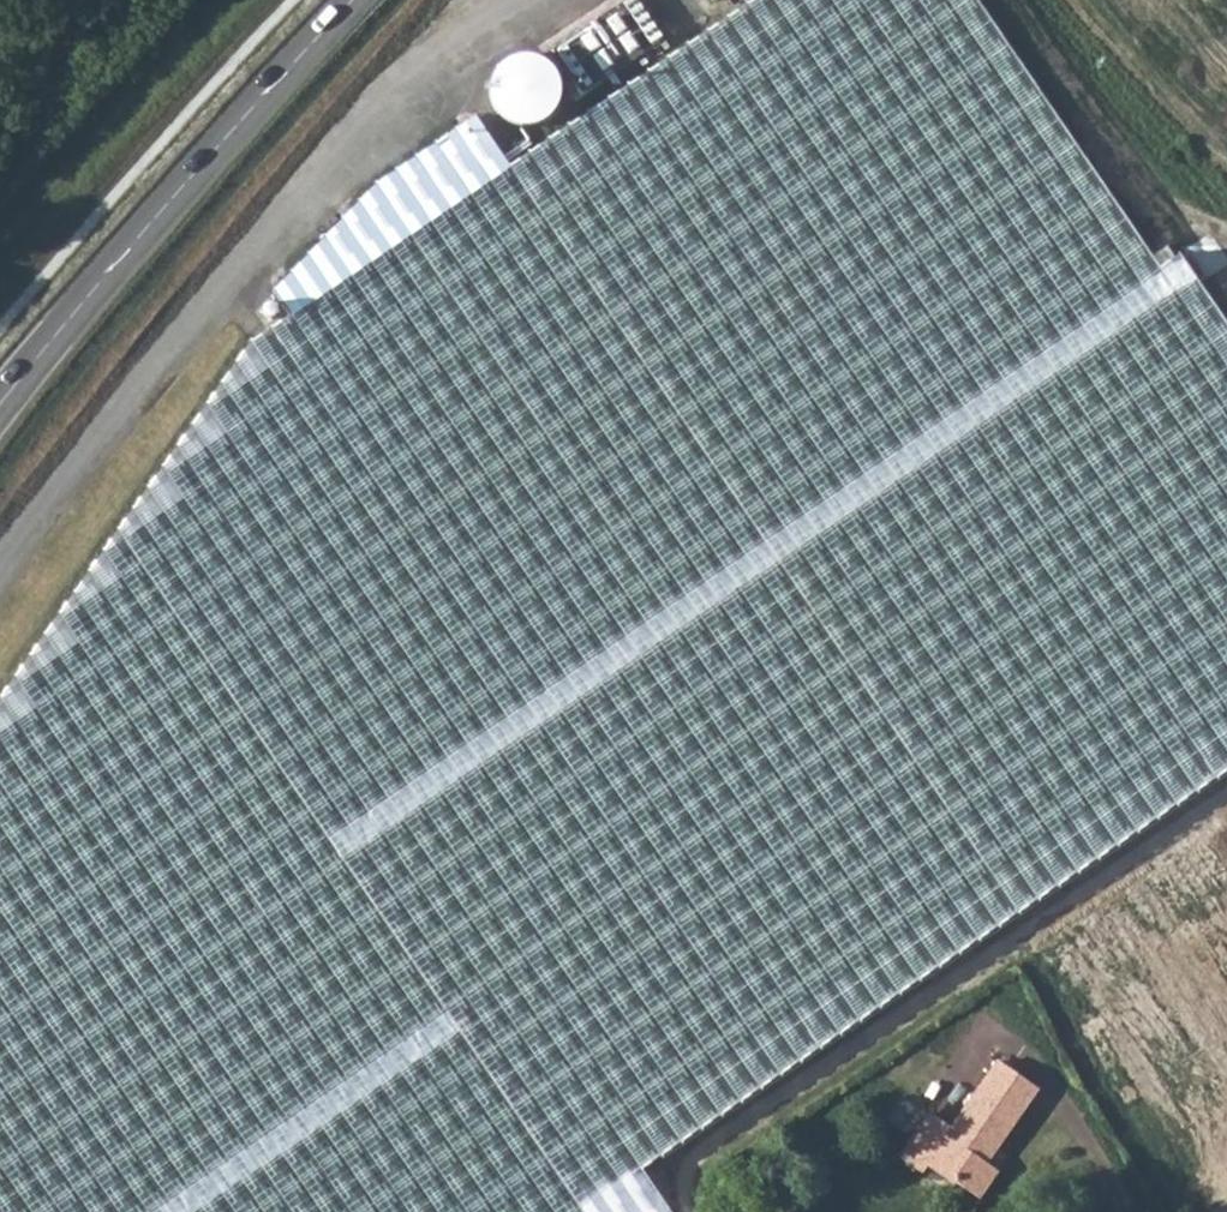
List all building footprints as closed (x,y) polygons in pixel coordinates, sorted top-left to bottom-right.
[(1179,258),(1155,268),(965,0),(754,0),(507,168),(475,121),(363,184),(267,292),(278,318),(247,340),(134,494),(638,1174),(1226,771),(1226,327),(1179,258)] [(547,50),(578,94),(659,39),(633,0),(622,0),(547,50)] [(470,82),(517,151),(572,114),(524,44),(470,82)] [(638,1174),(134,494),(0,685),(0,1211),(664,1211),(638,1174)] [(930,1113),(899,1157),(921,1172),(931,1157),(954,1172),(957,1184),(975,1196),(998,1164),(987,1156),(1035,1086),(998,1060),(951,1127),(930,1113)]
